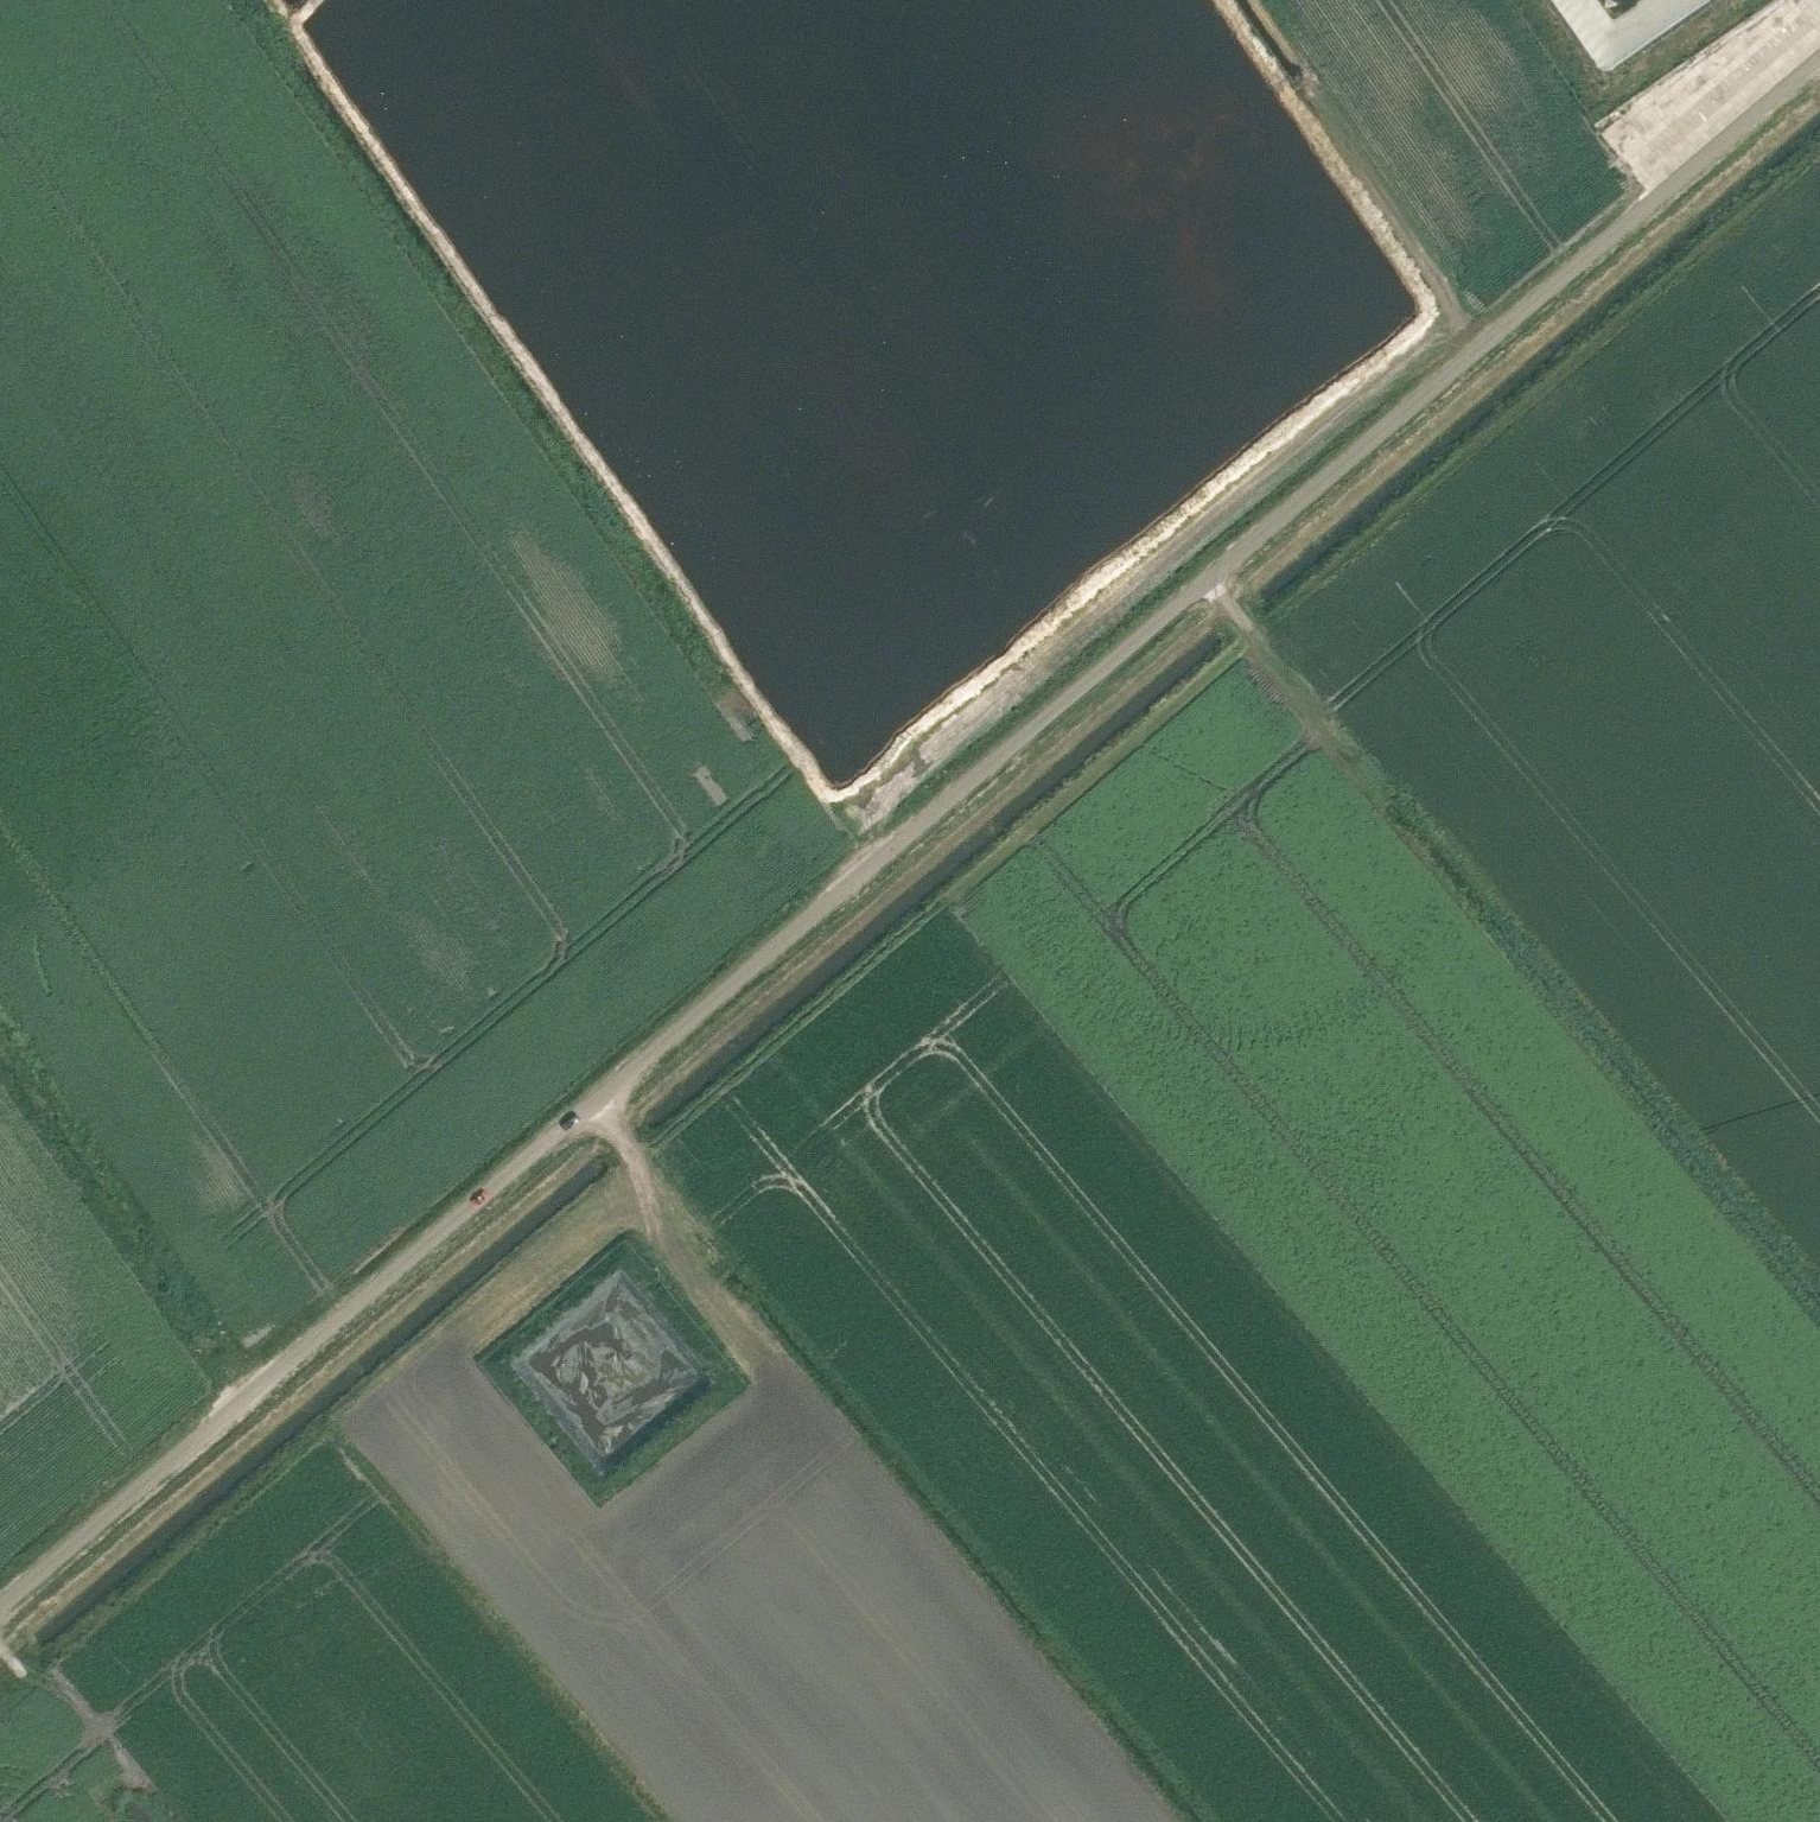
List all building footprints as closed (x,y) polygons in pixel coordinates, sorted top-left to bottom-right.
[(605,1408),(642,1376),(631,1363),(637,1357),(610,1326),(566,1363),(605,1408)]
